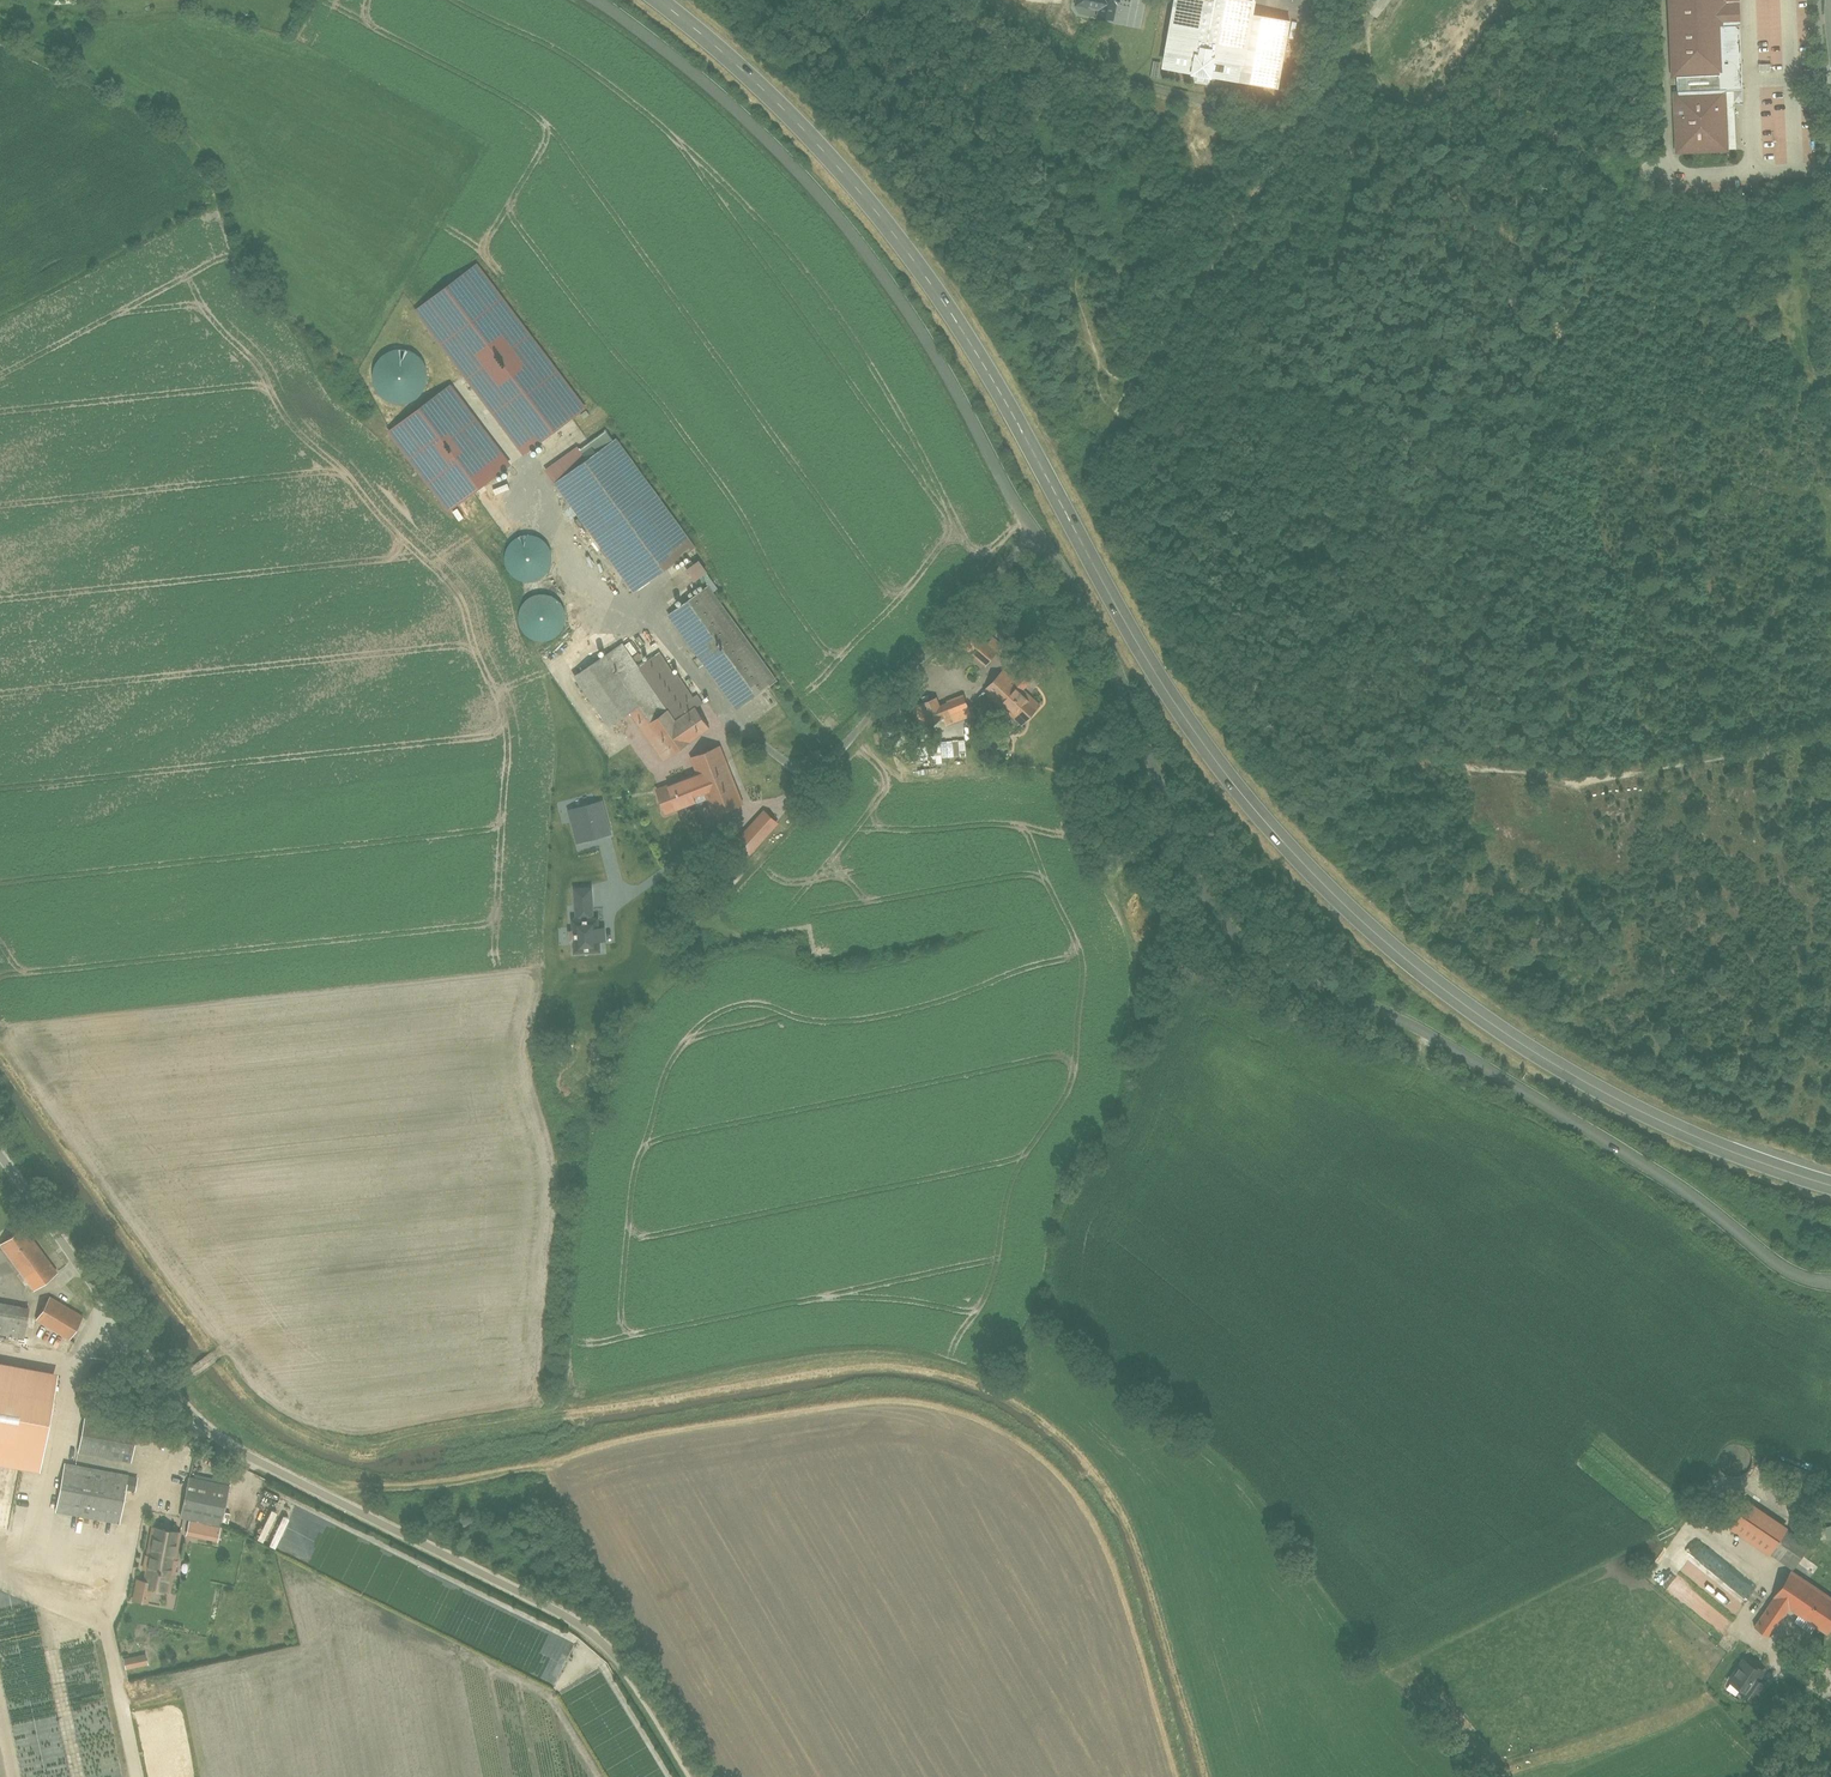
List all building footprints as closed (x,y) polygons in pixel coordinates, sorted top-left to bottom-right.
[(1120,0),(1076,0),(1075,7),(1098,11),(1097,19),(1116,22),(1120,0)] [(1166,67),(1276,83),(1285,21),(1250,16),(1252,0),(1176,0),(1166,67)] [(1673,76),(1682,75),(1683,95),(1674,95),(1676,150),(1728,148),(1725,89),(1742,89),(1741,72),(1724,73),(1722,23),(1739,22),(1738,0),(1669,0),(1673,76)] [(1139,1),(1137,9),(1131,8),(1127,25),(1140,28),(1147,3),(1139,1)] [(478,263),(411,302),(430,335),(441,328),(438,323),(445,318),(442,312),(476,291),(484,305),(498,297),(478,263)] [(383,401),(403,401),(423,390),(424,370),(412,350),(391,349),(371,360),(371,378),(383,401)] [(692,550),(611,425),(546,466),(627,592),(692,550)] [(514,582),(553,570),(540,531),(501,543),(514,582)] [(695,558),(682,569),(691,582),(705,570),(695,558)] [(570,622),(571,617),(570,611),(569,607),(566,603),(562,598),(558,595),(553,593),(549,592),(545,592),(541,593),(536,594),(532,597),(528,600),(525,605),(523,609),(522,613),(522,618),(523,623),(524,627),(526,631),(530,635),(534,638),(538,640),(544,641),(548,641),(552,640),(557,639),(561,636),(564,633),(566,631),(569,627),(570,622)] [(769,683),(706,592),(673,615),(736,706),(769,683)] [(633,617),(658,605),(655,600),(631,612),(633,617)] [(967,623),(957,635),(985,660),(995,648),(967,623)] [(676,750),(710,727),(662,659),(644,671),(628,649),(584,680),(615,724),(644,704),(676,750)] [(1041,705),(1004,671),(985,691),(1022,725),(1041,705)] [(943,726),(970,715),(964,702),(943,710),(939,701),(919,710),(925,725),(940,719),(943,726)] [(938,757),(966,755),(965,740),(903,744),(904,759),(938,757)] [(741,806),(717,750),(692,760),(698,773),(658,790),(668,812),(698,799),(695,792),(706,787),(718,816),(741,806)] [(602,799),(565,808),(573,843),(610,834),(602,799)] [(759,849),(781,821),(769,812),(747,840),(759,849)] [(577,918),(572,918),(573,930),(569,930),(570,940),(574,940),(575,952),(601,951),(600,940),(605,940),(604,927),(599,927),(599,917),(593,917),(592,887),(575,888),(577,918)] [(23,1227),(0,1244),(0,1245),(33,1289),(56,1272),(23,1227)] [(82,1316),(49,1296),(36,1319),(69,1339),(82,1316)] [(23,1335),(24,1302),(0,1302),(0,1334),(23,1335)] [(52,1398),(0,1388),(0,1462),(38,1469),(52,1398)] [(78,1451),(130,1461),(137,1425),(84,1415),(78,1451)] [(1752,1466),(1753,1463),(1752,1459),(1751,1456),(1749,1453),(1747,1451),(1743,1448),(1739,1447),(1736,1447),(1731,1448),(1728,1450),(1726,1452),(1723,1455),(1723,1458),(1722,1461),(1722,1463),(1722,1466),(1723,1469),(1725,1472),(1727,1474),(1731,1477),(1735,1478),(1738,1478),(1740,1478),(1744,1477),(1747,1475),(1748,1473),(1751,1470),(1752,1468),(1752,1466)] [(128,1475),(64,1463),(55,1511),(119,1523),(128,1475)] [(180,1516),(220,1524),(228,1486),(188,1477),(180,1516)] [(1807,1544),(1747,1505),(1732,1528),(1791,1567),(1807,1544)] [(1823,1529),(1830,1540),(1830,1523),(1823,1529)] [(148,1556),(146,1569),(143,1581),(137,1579),(133,1599),(147,1602),(150,1587),(168,1590),(171,1574),(174,1575),(176,1560),(175,1560),(180,1533),(170,1531),(162,1529),(152,1527),(147,1555),(146,1556),(148,1556)] [(1675,1564),(1708,1587),(1707,1588),(1736,1608),(1743,1598),(1735,1592),(1746,1575),(1693,1538),(1675,1564)] [(1793,1567),(1779,1588),(1782,1591),(1759,1624),(1773,1636),(1796,1606),(1826,1626),(1830,1619),(1830,1592),(1793,1567)] [(148,1665),(146,1654),(123,1659),(125,1669),(148,1665)] [(1749,1693),(1763,1671),(1752,1663),(1751,1665),(1744,1660),(1730,1680),(1749,1693)]
